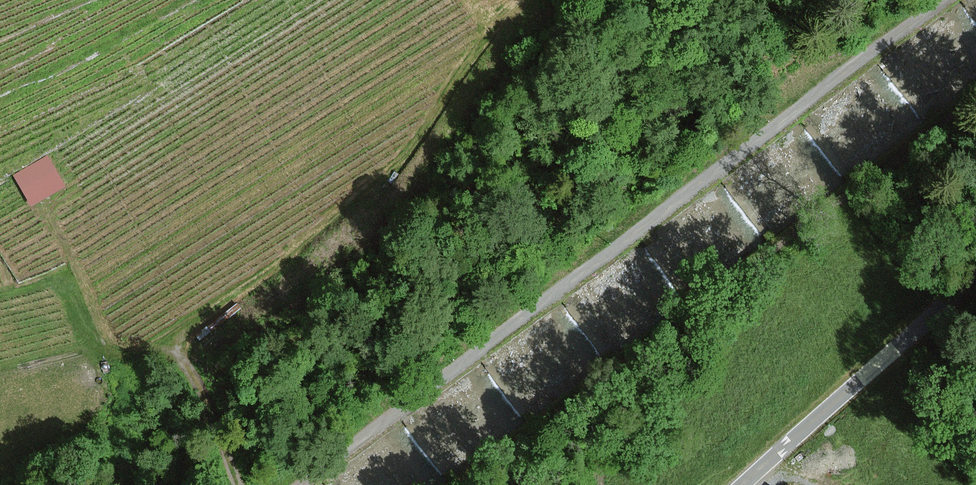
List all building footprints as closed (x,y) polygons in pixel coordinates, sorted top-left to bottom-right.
[(63,185),(47,157),(17,174),(33,202),(63,185)]
